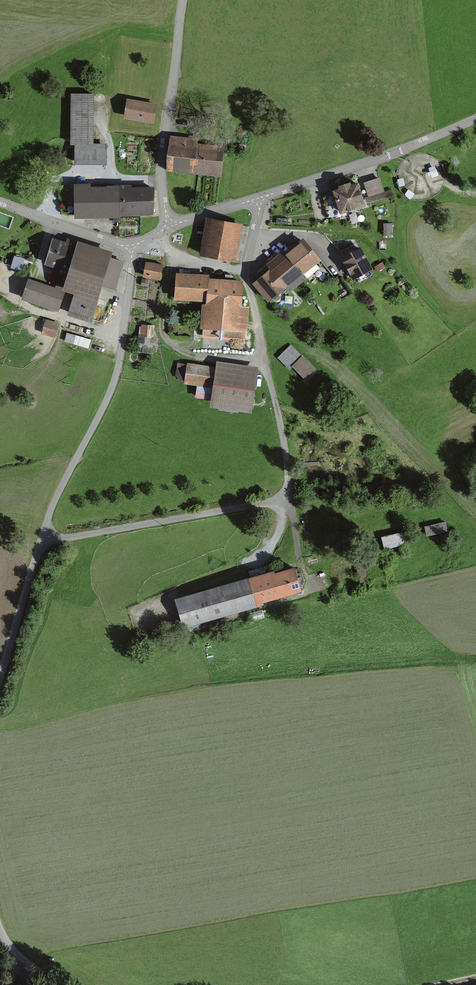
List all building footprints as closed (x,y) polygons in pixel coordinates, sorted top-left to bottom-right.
[(94,95),(71,95),(70,165),(107,166),(107,145),(94,145),(94,95)] [(156,104),(126,99),(122,121),(152,126),(156,104)] [(166,172),(222,177),(225,141),(169,136),(166,172)] [(381,178),(365,183),(371,203),(394,196),(392,190),(386,192),(381,178)] [(87,184),(72,184),(71,221),(118,222),(118,218),(154,218),(154,189),(87,188),(87,184)] [(365,206),(359,185),(332,194),(339,215),(365,206)] [(236,264),(243,226),(208,219),(201,257),(236,264)] [(65,318),(86,325),(101,282),(116,287),(124,263),(110,258),(112,253),(54,233),(43,267),(66,274),(61,289),(74,294),(65,318)] [(323,265),(300,239),(267,268),(270,271),(253,287),(269,304),(285,290),(290,295),(323,265)] [(373,272),(361,249),(341,260),(354,283),(373,272)] [(162,265),(146,262),(143,278),(160,281),(162,265)] [(209,276),(175,274),(173,301),(202,304),(200,331),(205,331),(204,337),(246,341),(249,308),(240,308),(242,284),(209,281),(209,276)] [(59,290),(28,279),(21,299),(52,310),(59,290)] [(61,325),(46,320),(42,334),(56,339),(61,325)] [(151,349),(155,325),(143,323),(139,347),(151,349)] [(90,346),(91,338),(82,337),(81,345),(90,346)] [(319,370),(293,346),(280,360),(306,384),(319,370)] [(215,369),(186,365),(183,384),(212,389),(209,409),(250,416),(258,369),(216,362),(215,369)] [(447,524),(426,528),(428,537),(449,533),(447,524)] [(402,533),(379,539),(383,552),(406,546),(402,533)] [(272,572),(174,601),(183,630),(262,607),(261,601),(300,590),(294,571),(274,577),(272,572)]
